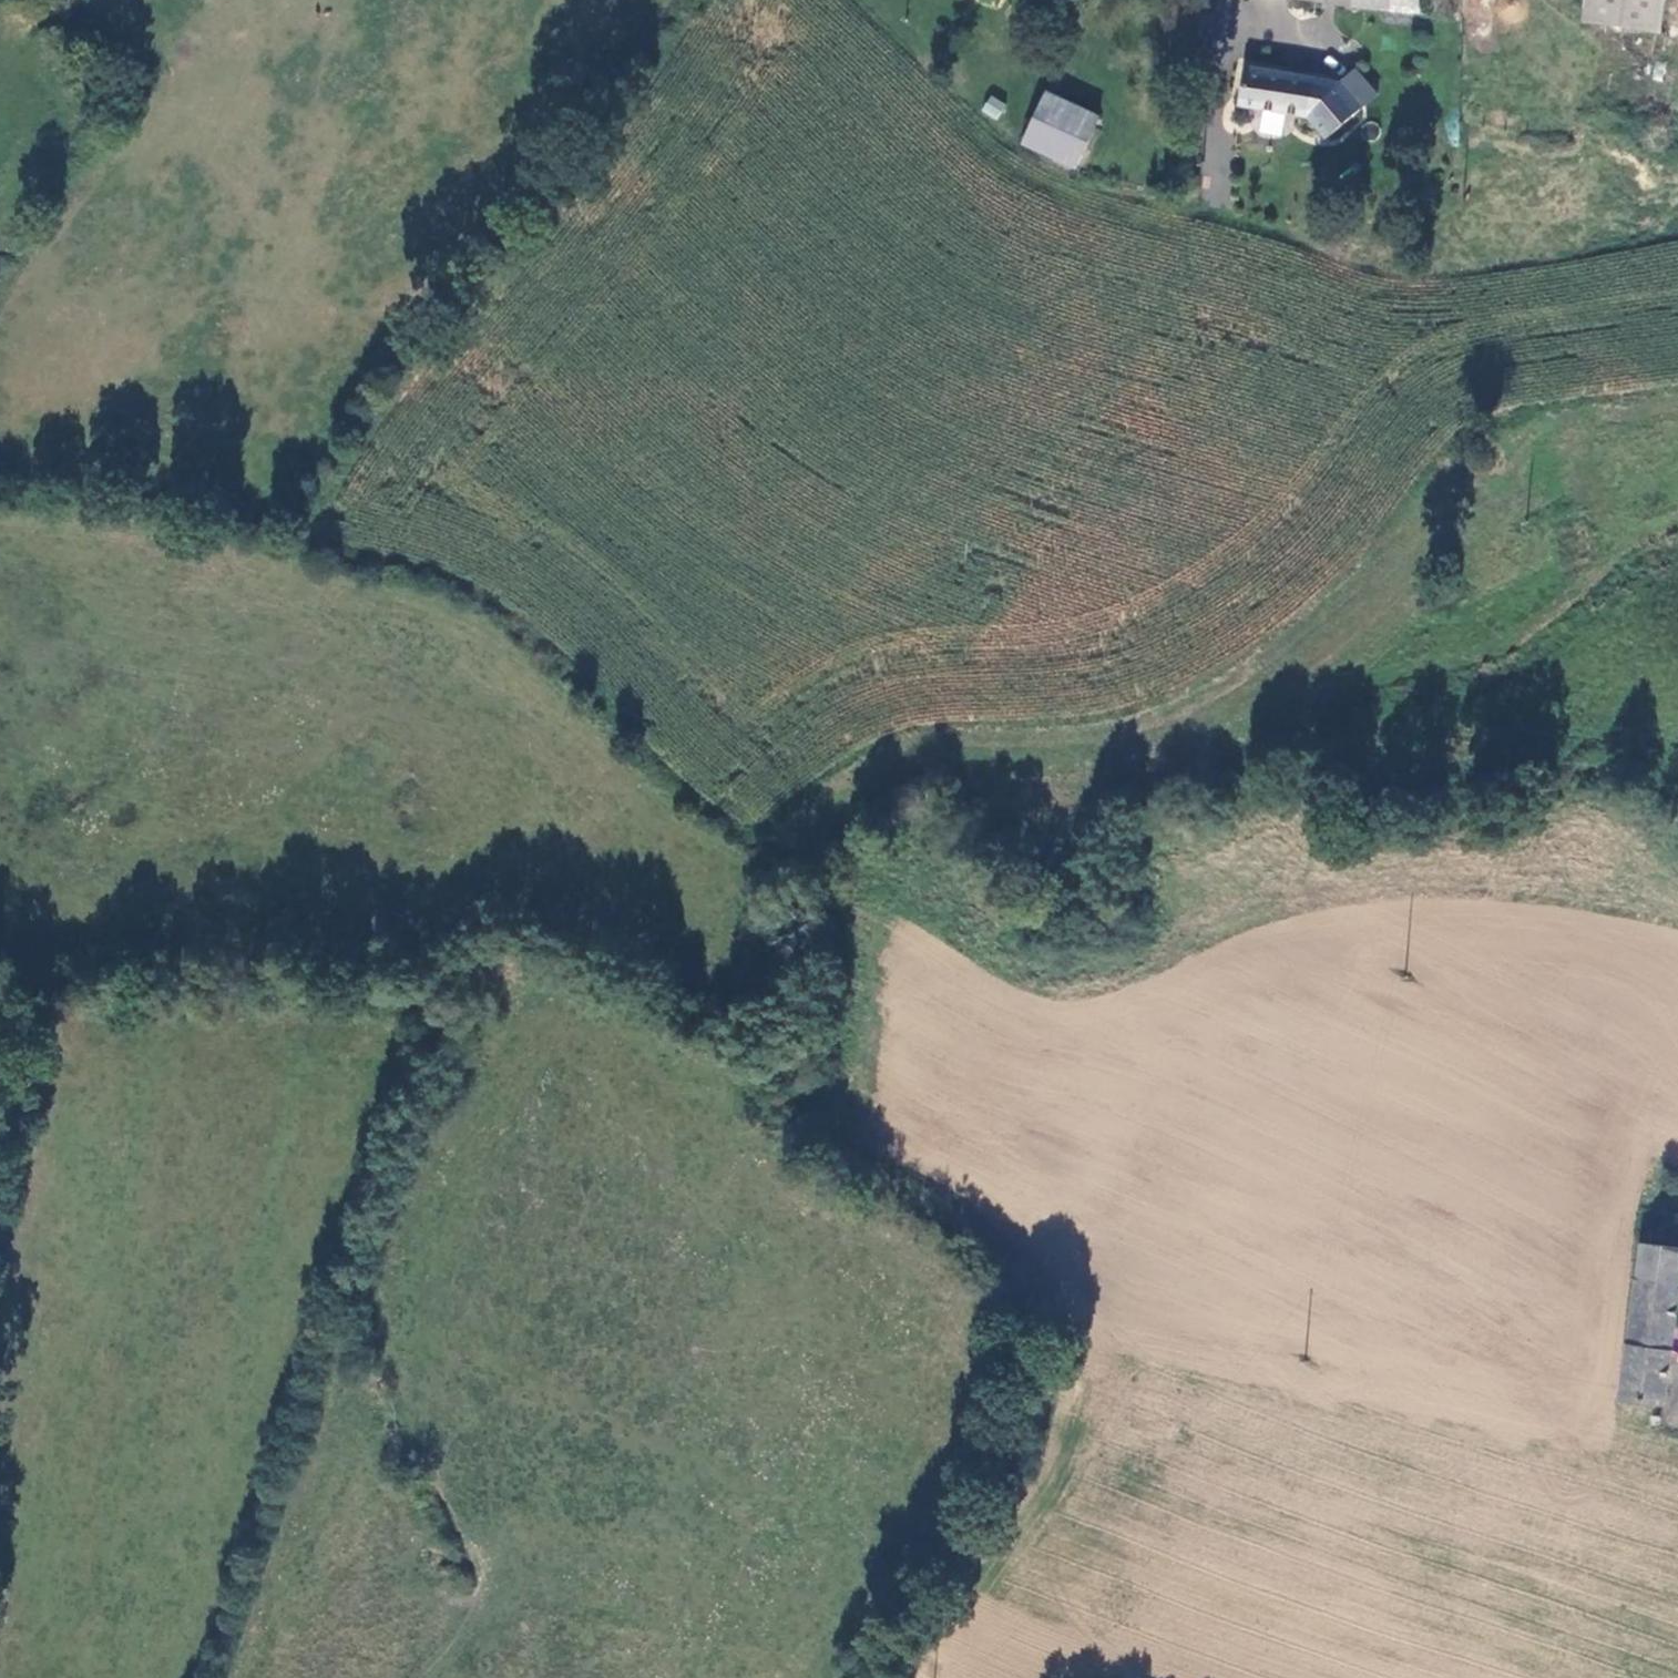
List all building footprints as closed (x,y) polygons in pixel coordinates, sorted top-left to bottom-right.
[(1663,34),(1666,0),(1584,0),(1581,26),(1663,34)] [(1295,118),(1328,122),(1334,94),(1320,89),(1320,80),(1248,67),(1239,106),(1295,118)] [(1097,116),(1046,92),(1023,143),(1074,167),(1097,116)] [(998,120),(1007,103),(989,94),(980,111),(998,120)] [(1292,133),(1330,140),(1333,125),(1328,122),(1295,118),(1292,133)] [(1637,1257),(1622,1415),(1670,1418),(1677,1350),(1677,1264),(1637,1257)]
